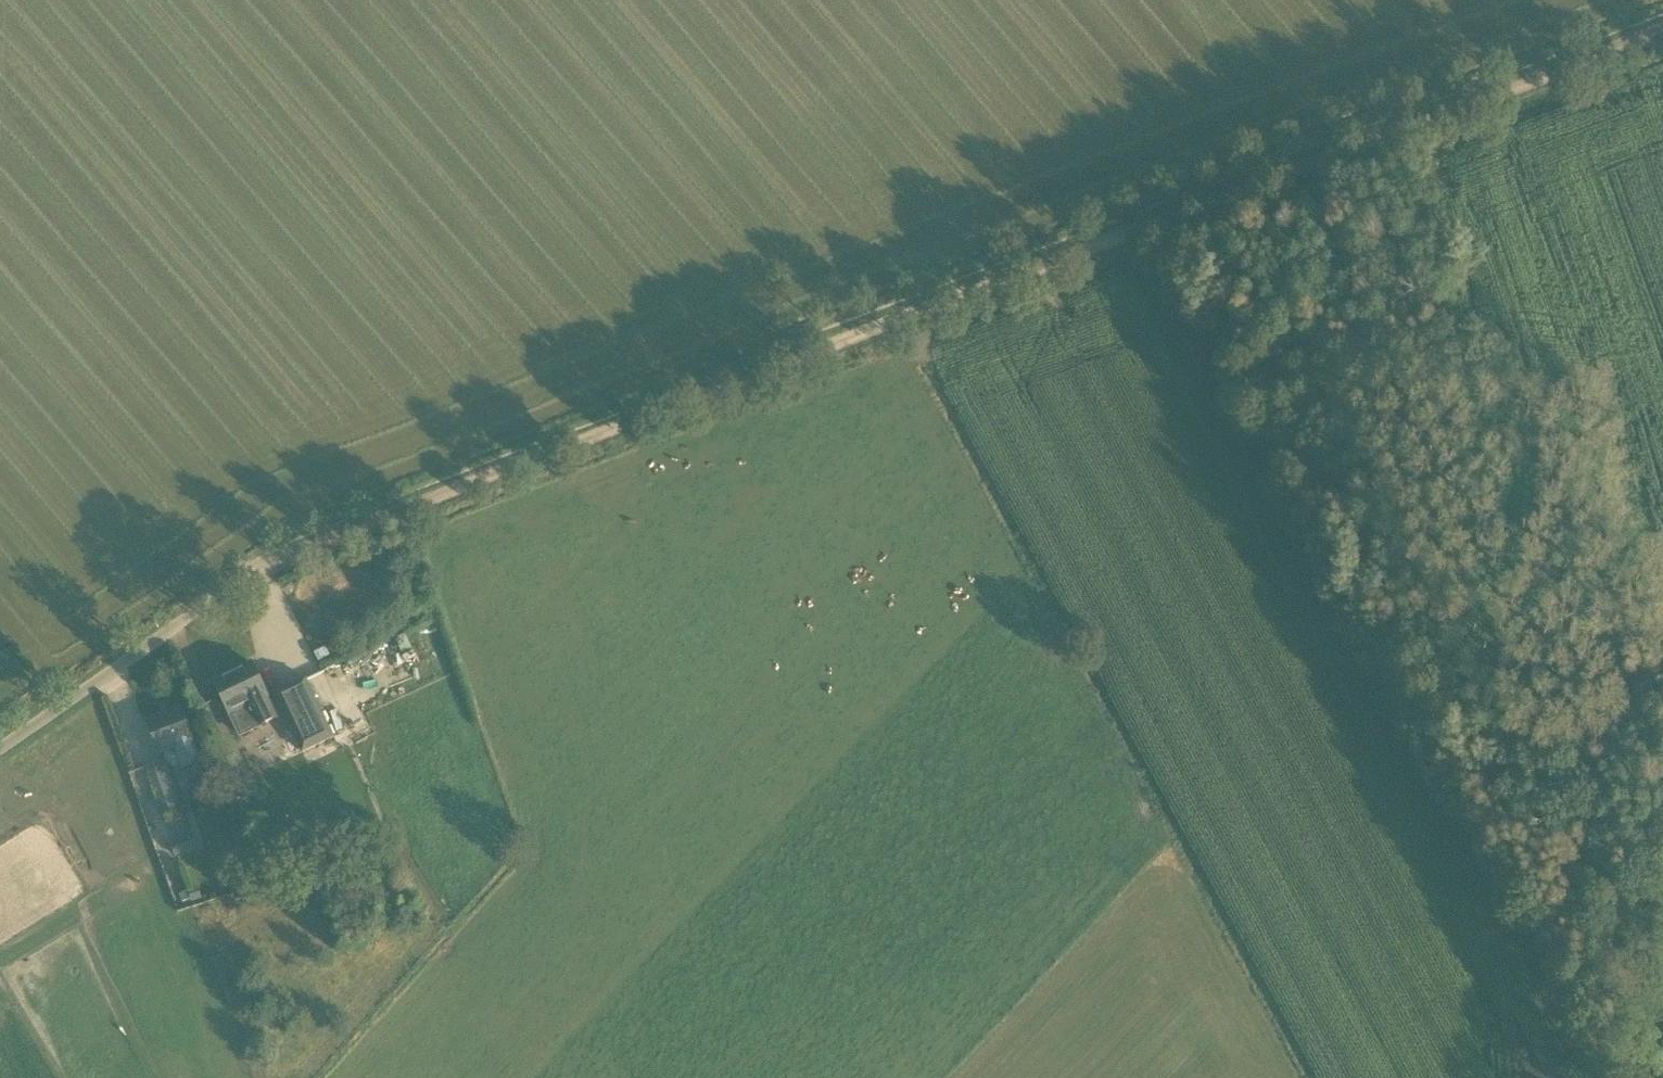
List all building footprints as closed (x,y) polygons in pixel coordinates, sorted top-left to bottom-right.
[(251,664),(213,681),(230,718),(238,735),(276,718),(273,713),(260,684),(251,664)] [(175,750),(182,769),(201,762),(179,708),(147,721),(160,755),(175,750)] [(146,767),(162,817),(182,810),(166,760),(146,767)] [(169,842),(176,859),(198,850),(191,833),(169,842)]
